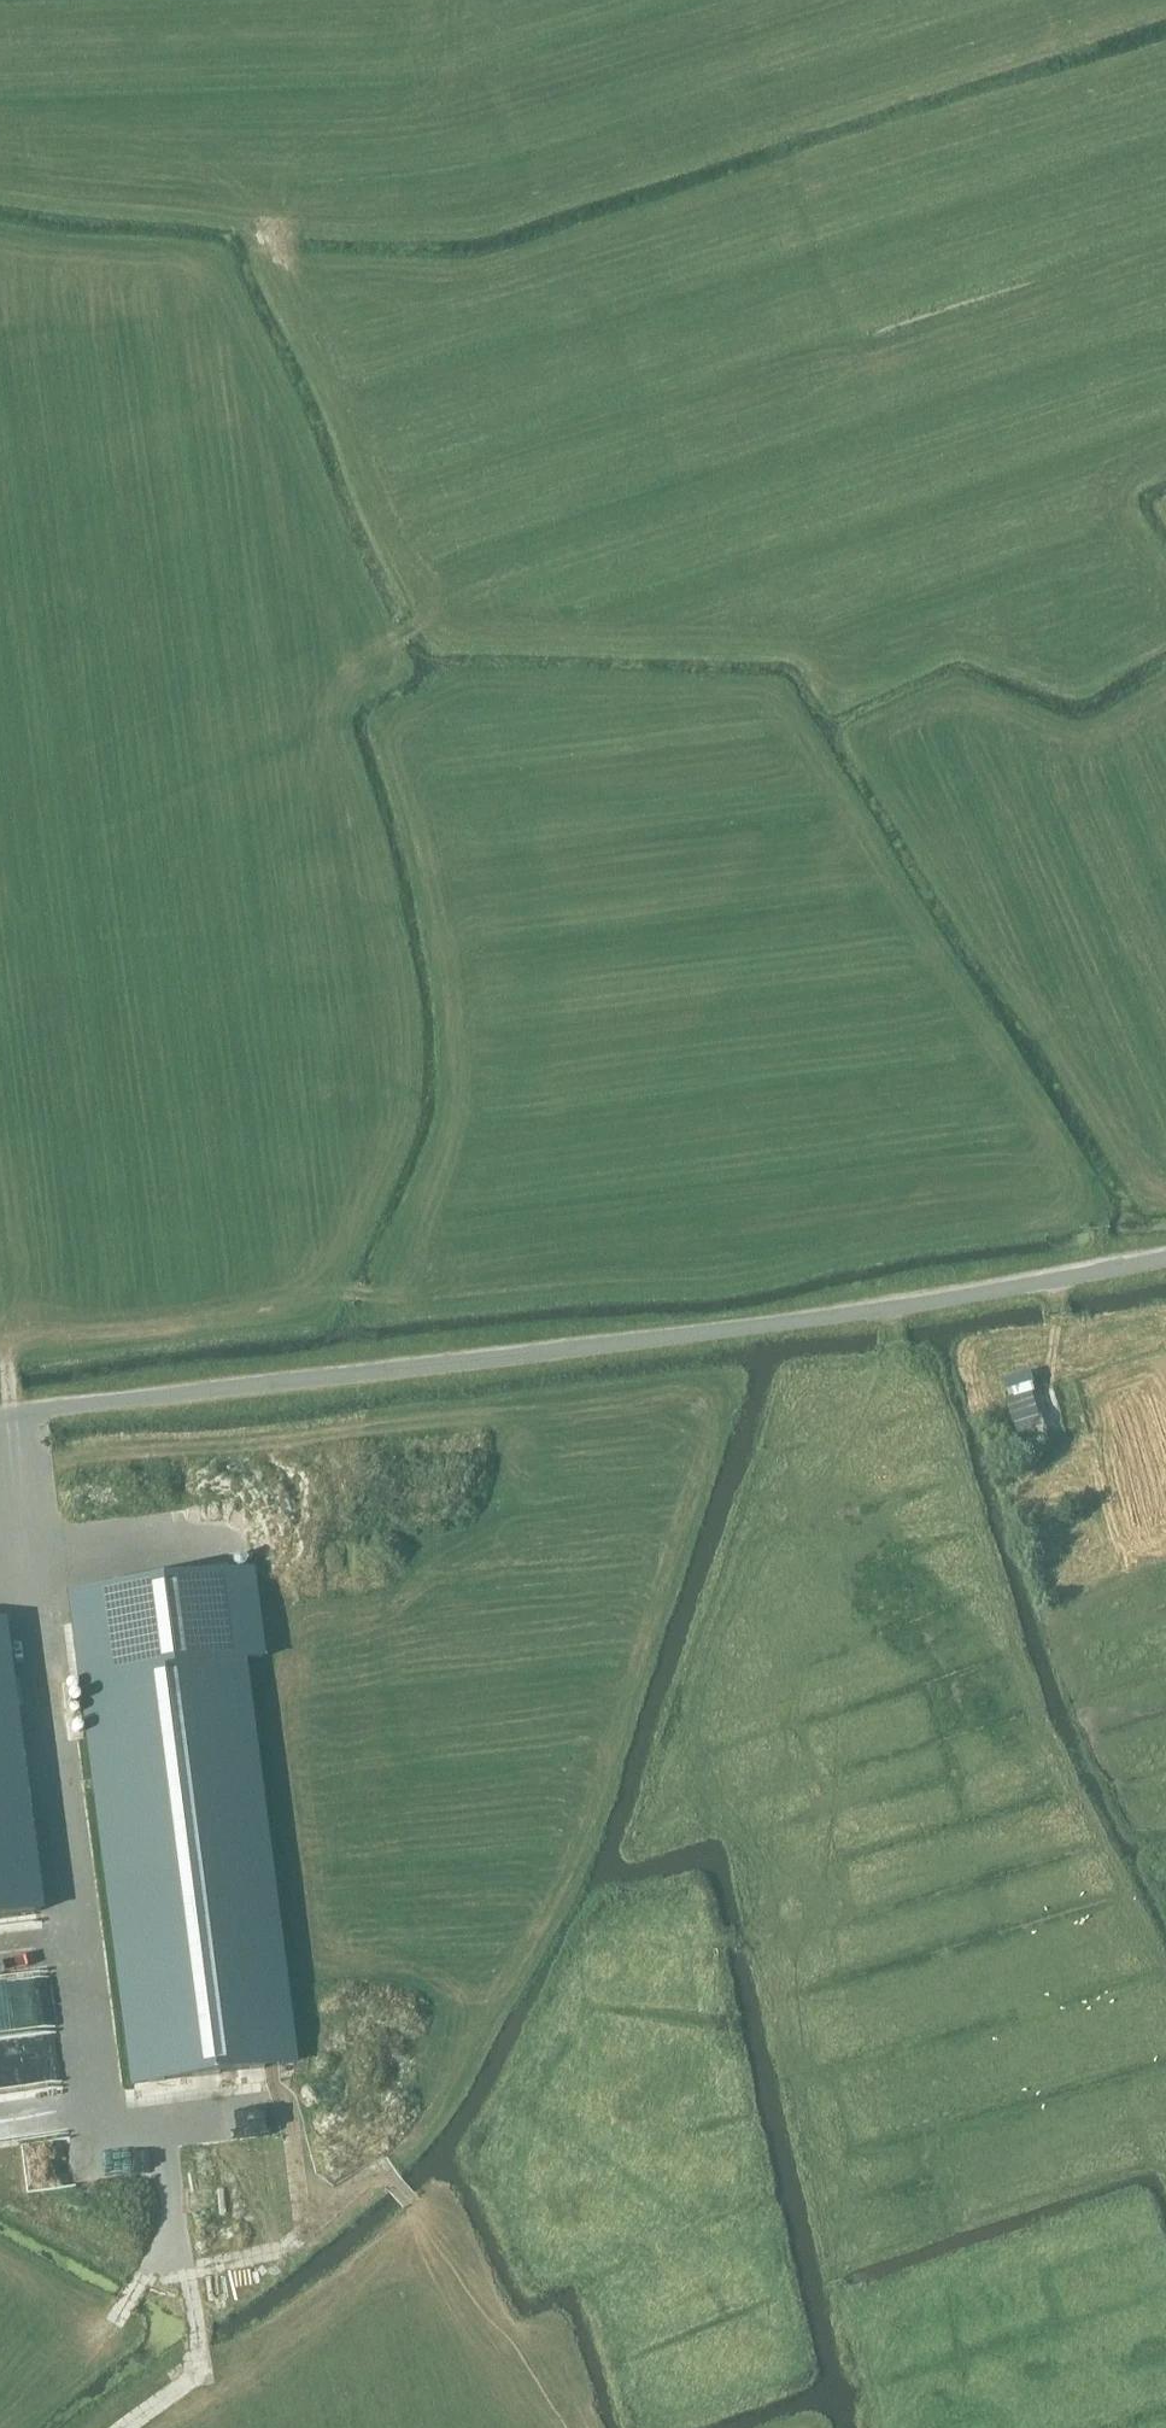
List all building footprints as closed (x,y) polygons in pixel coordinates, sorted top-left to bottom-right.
[(248,1571),(70,1594),(93,1780),(94,1787),(132,2084),(292,2064),(240,1661),(260,1659),(248,1571)] [(0,1622),(0,1917),(37,1912),(12,1714),(11,1706),(0,1622)]
